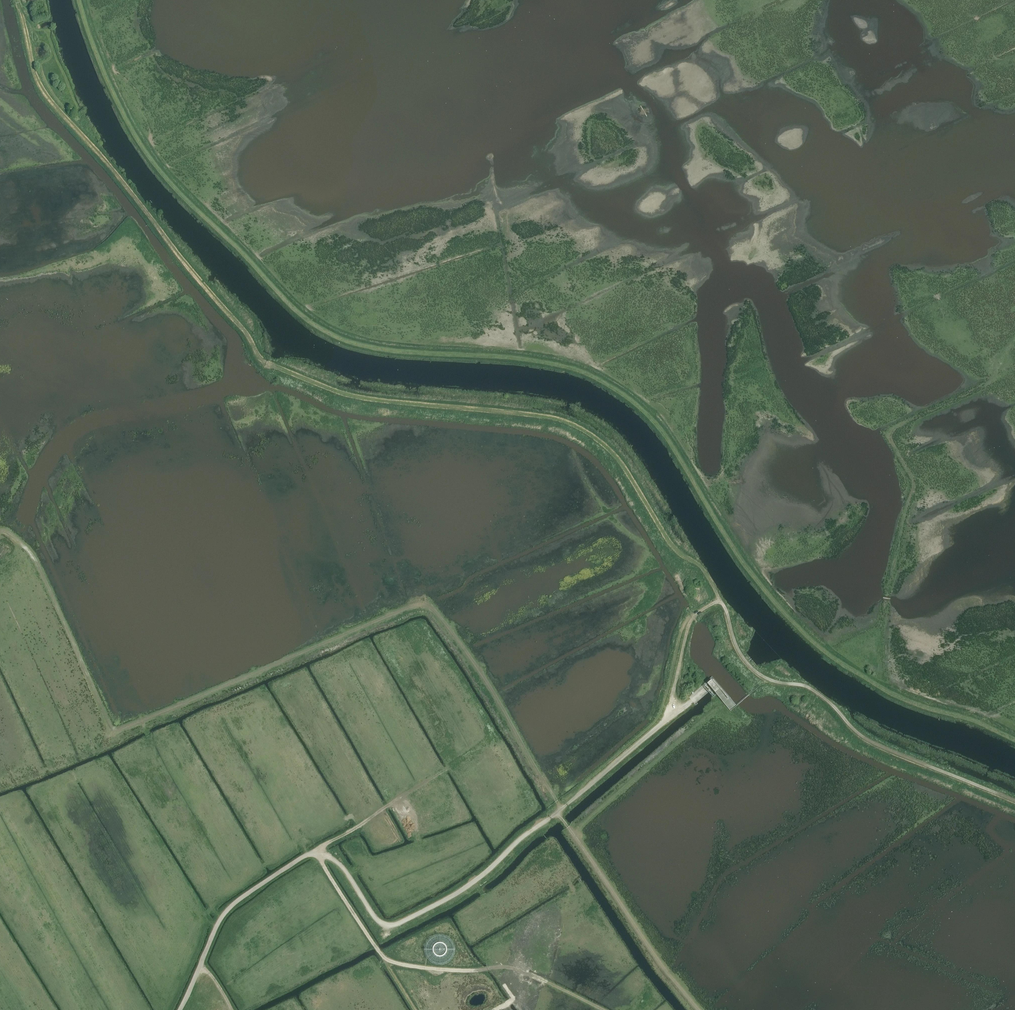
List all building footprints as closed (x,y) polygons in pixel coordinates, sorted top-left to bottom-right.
[(720,688),(713,680),(707,684),(712,689),(715,693),(720,688)]
